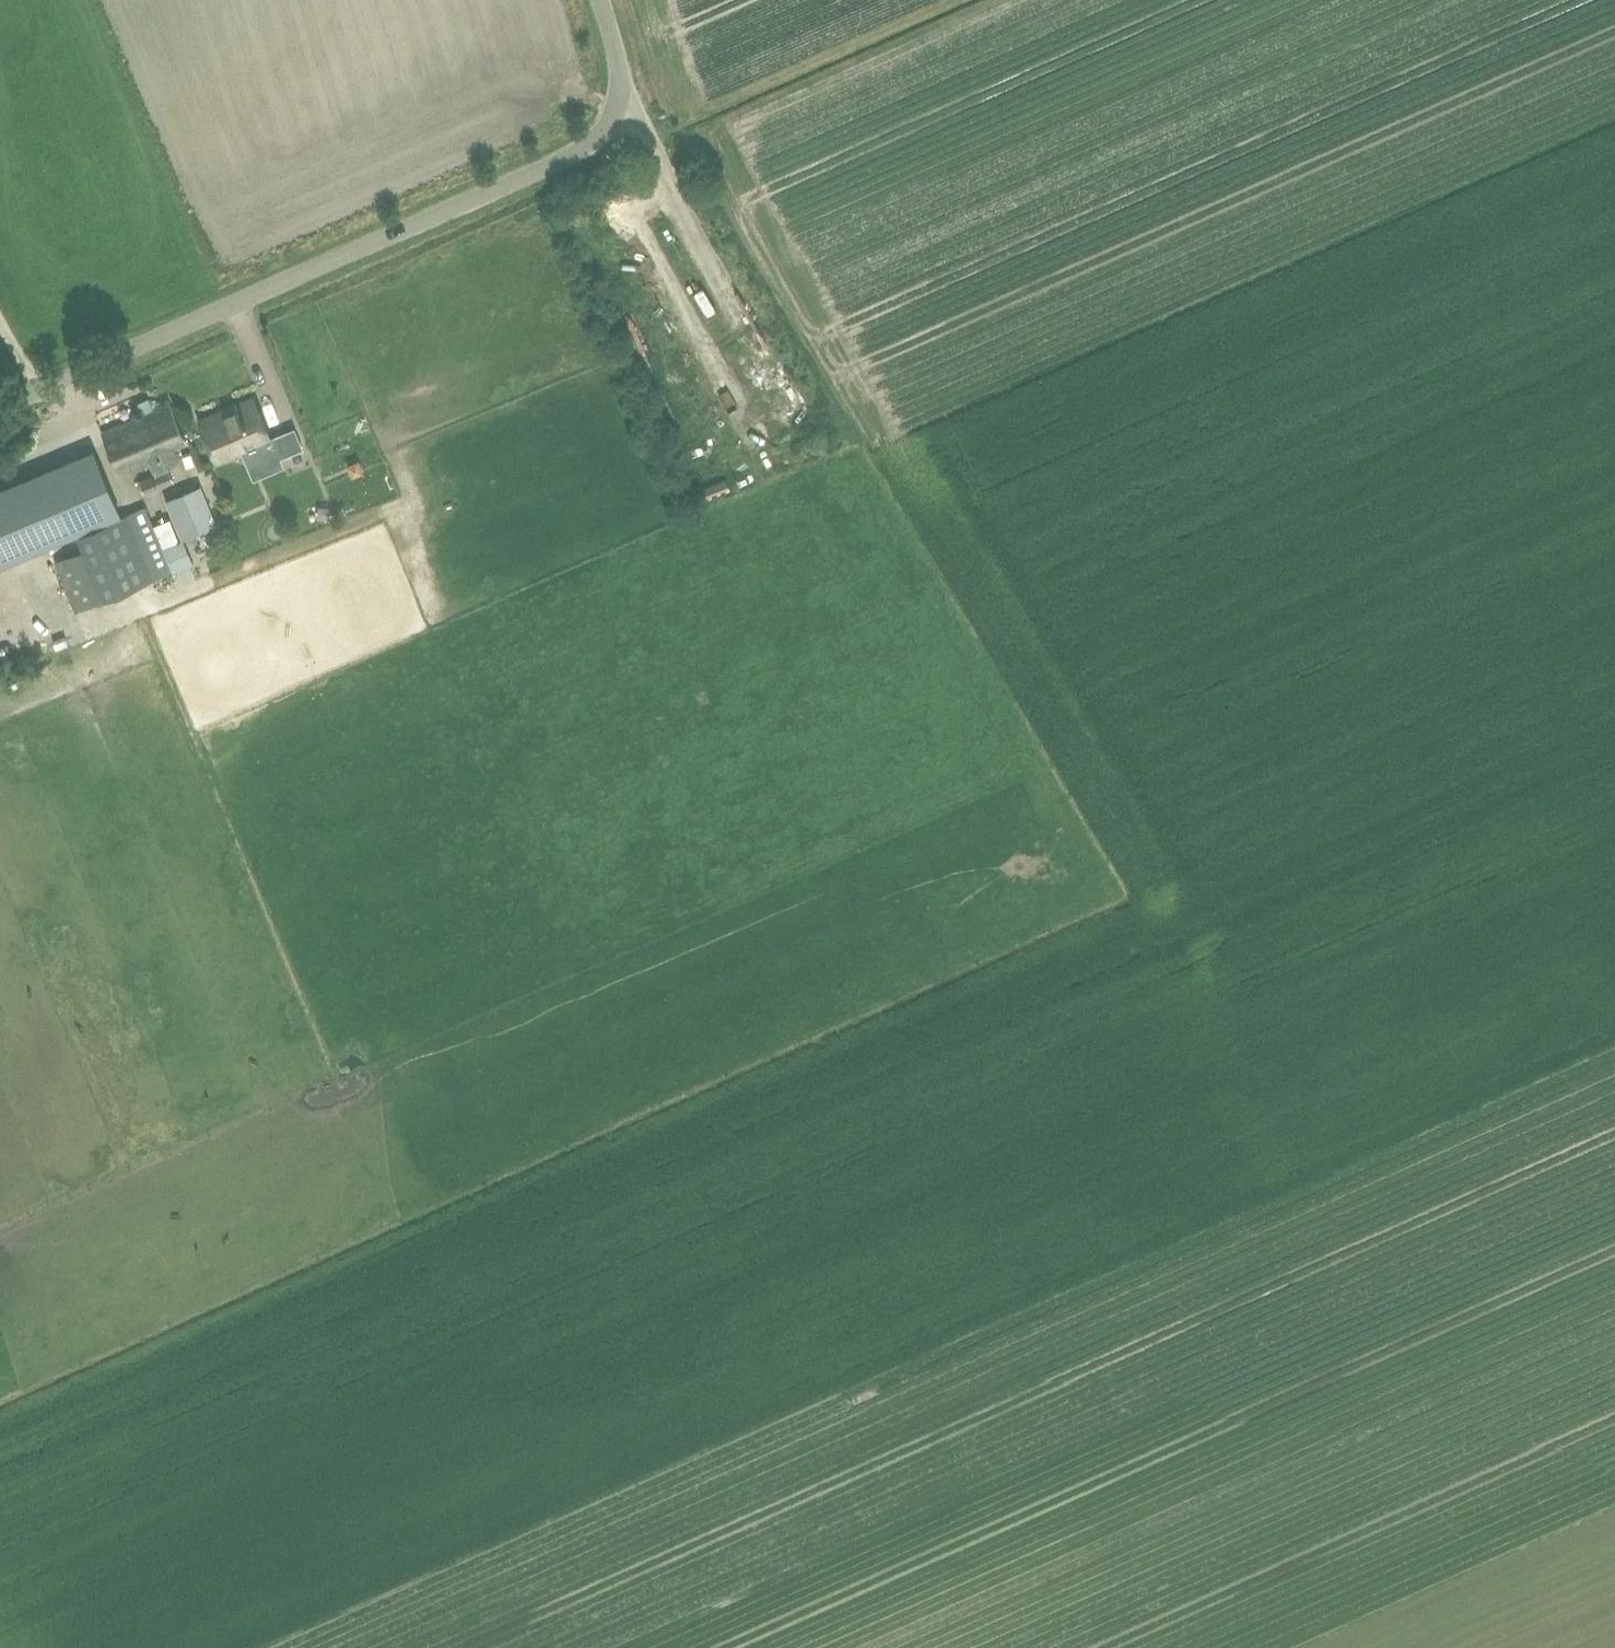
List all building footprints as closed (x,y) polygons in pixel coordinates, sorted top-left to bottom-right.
[(242,448),(271,435),(253,394),(199,418),(217,459),(242,448)] [(140,415),(153,409),(148,398),(135,404),(140,415)] [(167,463),(179,457),(175,447),(187,442),(170,402),(153,409),(140,415),(101,432),(119,472),(150,458),(156,472),(141,479),(146,491),(174,479),(167,463)] [(295,425),(271,435),(242,448),(254,474),(283,461),(279,451),(302,441),(295,425)] [(0,489),(0,549),(5,559),(78,530),(76,531),(85,549),(69,556),(91,604),(154,578),(173,570),(146,505),(127,513),(126,511),(119,513),(94,447),(0,489)] [(358,460),(346,465),(351,477),(364,472),(358,460)] [(201,487),(166,501),(181,538),(216,524),(201,487)]
